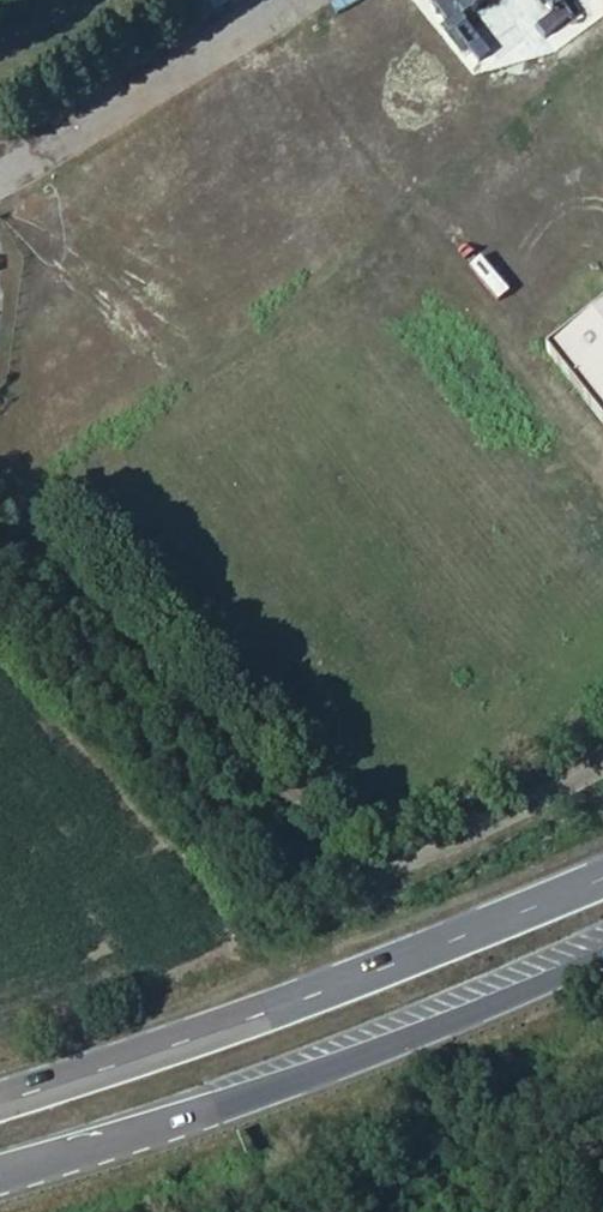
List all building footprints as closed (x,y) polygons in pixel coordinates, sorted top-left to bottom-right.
[(481,0),(434,0),(425,7),(471,64),(482,55),(455,21),(481,0)] [(545,15),(528,29),(537,40),(566,17),(552,0),(533,0),(545,15)] [(543,349),(602,425),(602,301),(543,349)]
